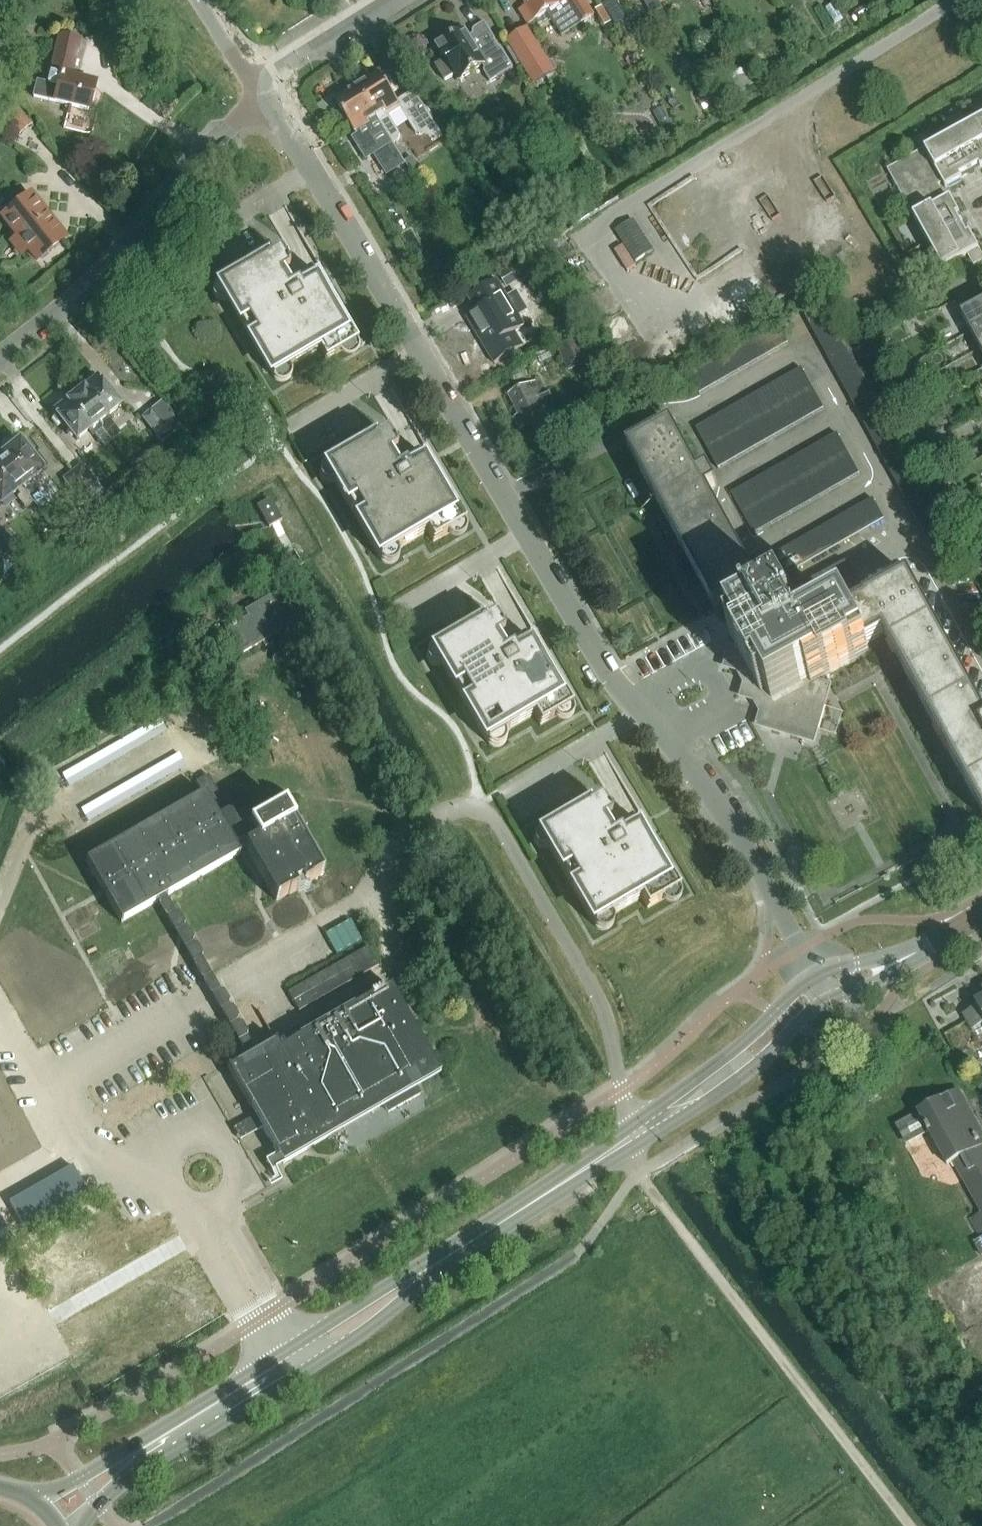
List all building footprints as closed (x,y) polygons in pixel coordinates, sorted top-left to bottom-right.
[(528,9),(521,13),(529,26),(537,21),(541,29),(553,21),(563,37),(596,16),(586,0),(523,0),(528,9)] [(617,0),(610,0),(603,5),(618,27),(630,20),(617,0)] [(612,22),(602,6),(595,11),(605,27),(612,22)] [(439,49),(446,61),(436,68),(445,83),(457,75),(460,80),(486,64),(488,67),(484,70),(491,83),(512,70),(484,25),(471,33),(475,39),(470,42),(464,33),(439,49)] [(555,71),(527,27),(507,41),(535,84),(555,71)] [(34,98),(88,111),(95,86),(71,80),(82,38),(61,32),(47,86),(37,83),(34,98)] [(380,75),(358,89),(394,145),(398,142),(400,135),(390,119),(401,111),(418,138),(436,126),(415,92),(413,93),(414,95),(399,104),(380,75)] [(358,89),(336,102),(355,133),(356,132),(358,136),(353,139),(366,161),(374,156),(387,177),(406,165),(394,145),(358,89)] [(4,118),(19,137),(33,126),(18,107),(4,118)] [(926,150),(943,182),(945,187),(981,167),(981,129),(977,121),(926,150)] [(943,182),(926,150),(925,148),(887,169),(942,268),(968,254),(974,266),(981,261),(981,253),(950,196),(946,198),(938,185),(943,182)] [(37,262),(64,240),(30,198),(3,220),(17,238),(10,244),(21,257),(28,251),(37,262)] [(634,219),(614,231),(616,233),(635,263),(654,251),(634,219)] [(320,351),(326,361),(358,343),(331,297),(317,274),(298,285),(279,253),(268,259),(266,255),(217,283),(273,378),(320,351)] [(524,262),(501,276),(507,287),(530,272),(524,262)] [(470,298),(478,312),(468,318),(495,364),(523,348),(515,333),(525,327),(498,281),(470,298)] [(830,312),(823,299),(802,310),(810,323),(830,312)] [(981,325),(981,303),(962,314),(971,331),(981,325)] [(810,323),(817,336),(837,325),(830,312),(810,323)] [(776,351),(789,344),(777,324),(765,331),(776,351)] [(817,336),(824,350),(844,339),(837,325),(817,336)] [(971,331),(980,348),(981,347),(981,325),(971,331)] [(764,358),(776,351),(765,331),(752,338),(764,358)] [(556,344),(568,372),(588,363),(575,335),(556,344)] [(740,345),(751,365),(764,358),(752,338),(740,345)] [(824,350),(831,363),(851,352),(844,339),(824,350)] [(739,372),(751,365),(740,345),(727,352),(739,372)] [(862,349),(855,352),(861,363),(868,359),(862,349)] [(726,379),(739,372),(727,352),(715,359),(726,379)] [(831,363),(839,377),(858,366),(851,352),(831,363)] [(713,386),(726,379),(715,359),(702,366),(713,386)] [(700,394),(713,386),(702,366),(689,374),(700,394)] [(839,377),(846,390),(866,379),(858,366),(839,377)] [(789,377),(800,397),(814,389),(802,369),(789,377)] [(121,435),(115,428),(110,422),(107,425),(103,420),(108,416),(107,414),(119,405),(104,386),(104,382),(102,379),(94,377),(89,381),(89,386),(77,396),(114,441),(121,435)] [(787,404),(800,397),(789,377),(776,384),(787,404)] [(846,390),(853,403),(873,392),(866,379),(846,390)] [(519,415),(514,417),(520,429),(550,415),(548,411),(555,407),(551,393),(542,397),(534,382),(510,394),(519,415)] [(763,392),(774,412),(787,404),(776,384),(763,392)] [(825,409),(814,389),(800,397),(812,417),(825,409)] [(761,419),(774,412),(763,392),(749,399),(761,419)] [(853,403),(860,417),(880,406),(873,392),(853,403)] [(94,428),(98,432),(94,435),(104,448),(114,441),(77,396),(53,414),(54,419),(59,425),(62,428),(64,426),(75,440),(87,431),(88,432),(94,428)] [(798,424),(812,417),(800,397),(787,404),(798,424)] [(736,407),(747,427),(761,419),(749,399),(736,407)] [(175,437),(186,428),(166,402),(154,412),(175,437)] [(785,432),(798,424),(787,404),(774,412),(785,432)] [(860,417),(868,430),(887,419),(880,406),(860,417)] [(734,434),(747,427),(736,407),(723,414),(734,434)] [(144,420),(165,445),(175,437),(154,412),(144,420)] [(772,439),(785,432),(774,412),(761,419),(772,439)] [(710,422),(721,442),(734,434),(723,414),(710,422)] [(759,446),(772,439),(761,419),(747,427),(759,446)] [(868,430),(875,443),(895,432),(887,419),(868,430)] [(708,449),(721,442),(710,422),(697,429),(708,449)] [(907,575),(865,599),(844,561),(768,603),(708,493),(717,488),(708,471),(698,476),(670,425),(627,448),(715,609),(736,598),(746,616),(730,624),(742,647),(731,653),(727,665),(740,669),(747,683),(744,695),(766,701),(760,724),(811,739),(826,687),(811,682),(809,680),(822,673),(824,677),(887,643),(981,816),(981,712),(907,575)] [(745,454),(759,446),(747,427),(734,434),(745,454)] [(732,461),(745,454),(734,434),(721,442),(732,461)] [(824,442),(836,462),(849,455),(837,435),(824,442)] [(427,534),(433,544),(465,525),(424,456),(405,468),(386,436),(375,442),(373,438),(325,466),(380,561),(427,534)] [(9,457),(3,462),(35,503),(41,510),(48,505),(32,486),(30,488),(27,484),(43,472),(42,471),(46,468),(35,454),(31,457),(17,439),(3,450),(9,457)] [(719,469),(732,461),(721,442),(708,449),(719,469)] [(811,450),(822,470),(836,462),(824,442),(811,450)] [(809,477),(822,470),(811,450),(798,457),(809,477)] [(926,454),(919,458),(923,465),(929,461),(926,454)] [(847,482),(860,475),(849,455),(836,462),(847,482)] [(784,465),(796,485),(809,477),(798,457),(784,465)] [(26,509),(35,503),(3,462),(0,464),(0,503),(1,504),(17,491),(20,496),(17,498),(26,509)] [(834,490),(847,482),(836,462),(822,470),(834,490)] [(783,492),(796,485),(784,465),(771,472),(783,492)] [(84,467),(74,474),(90,494),(99,486),(84,467)] [(820,497),(834,490),(822,470),(809,477),(820,497)] [(783,492),(771,472),(758,479),(769,500),(783,492)] [(80,502),(90,494),(74,474),(64,482),(80,502)] [(807,505),(820,497),(809,477),(796,485),(807,505)] [(756,507),(769,500),(758,479),(745,487),(756,507)] [(794,512),(807,505),(796,485),(783,492),(794,512)] [(732,494),(743,514),(756,507),(745,487),(732,494)] [(781,520),(794,512),(783,492),(769,500),(781,520)] [(281,521),(269,500),(257,507),(269,527),(281,521)] [(756,507),(767,527),(781,520),(769,500),(756,507)] [(872,527),(885,519),(874,500),(860,507),(872,527)] [(755,534),(767,527),(756,507),(743,514),(755,534)] [(858,534),(872,527),(860,507),(847,515),(858,534)] [(858,534),(847,515),(834,522),(845,542),(858,534)] [(832,549),(845,542),(834,522),(821,530),(832,549)] [(0,535),(0,540),(12,555),(21,548),(6,530),(0,535)] [(832,549),(821,530),(807,537),(819,557),(832,549)] [(805,564),(819,557),(807,537),(794,545),(805,564)] [(12,555),(0,540),(0,557),(4,562),(12,555)] [(805,564),(794,545),(781,552),(792,572),(805,564)] [(779,579),(792,572),(781,552),(768,559),(779,579)] [(244,613),(248,619),(226,631),(241,656),(296,624),(278,594),(244,613)] [(534,716),(540,727),(571,708),(545,663),(531,639),(511,650),(493,618),(482,624),(480,620),(431,649),(487,744),(534,716)] [(219,820),(205,795),(201,798),(87,863),(122,924),(161,901),(240,856),(235,849),(246,843),(249,848),(246,849),(277,903),(323,876),(284,808),(252,827),(249,821),(227,815),(219,820)] [(641,899),(647,909),(679,890),(651,843),(638,821),(618,833),(600,801),(589,807),(587,803),(538,831),(594,926),(641,899)] [(167,902),(158,906),(248,1059),(228,1070),(280,1159),(381,1101),(389,1114),(421,1096),(413,1082),(437,1069),(390,988),(280,1051),(276,1043),(260,1052),(167,902)] [(372,947),(288,993),(298,1012),(383,965),(372,947)] [(962,1016),(969,1028),(981,1021),(981,999),(973,1003),(976,1009),(962,1016)] [(897,1125),(908,1145),(928,1134),(946,1166),(952,1162),(981,1214),(969,1221),(978,1238),(981,1236),(981,1151),(980,1147),(981,1146),(981,1135),(958,1092),(897,1125)] [(93,1186),(30,1222),(48,1254),(111,1218),(93,1186)] [(121,1290),(117,1282),(86,1297),(102,1330),(135,1314),(204,1279),(178,1228),(131,1251),(145,1278),(121,1290)] [(937,1288),(945,1303),(962,1294),(954,1279),(937,1288)]
